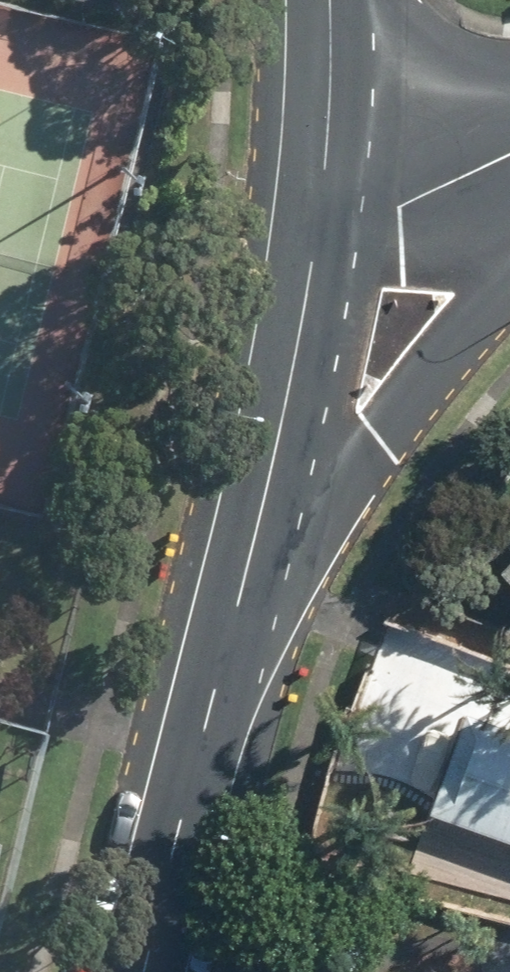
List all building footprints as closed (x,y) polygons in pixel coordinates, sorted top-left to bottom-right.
[(502,569),(509,577),(509,561),(502,569)] [(465,706),(429,816),(509,843),(509,721),(465,706)]
